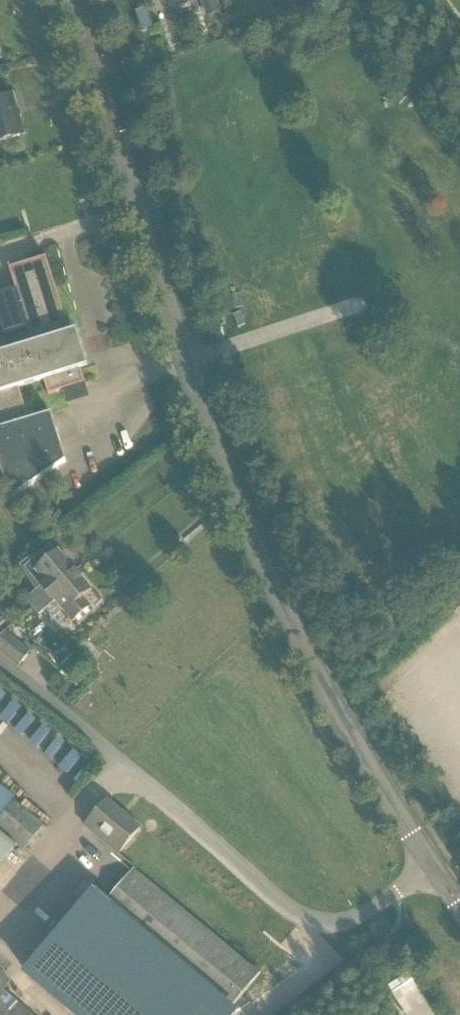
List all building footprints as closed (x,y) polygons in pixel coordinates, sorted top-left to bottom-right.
[(218,0),(209,0),(202,2),(206,18),(222,13),(218,0)] [(151,20),(138,24),(141,35),(154,31),(151,20)] [(154,61),(151,52),(140,55),(143,64),(154,61)] [(24,135),(17,111),(18,111),(13,94),(0,99),(0,142),(24,135)] [(0,343),(0,469),(10,501),(66,462),(51,414),(29,421),(19,389),(44,381),(48,395),(85,384),(77,359),(83,357),(78,341),(73,343),(46,257),(9,268),(16,290),(0,295),(0,322),(5,338),(28,330),(32,344),(8,352),(4,342),(0,343)] [(27,603),(35,612),(78,576),(59,554),(36,574),(47,587),(43,591),(42,590),(27,603)] [(78,576),(35,612),(40,618),(56,604),(74,624),(91,609),(84,601),(92,593),(78,576)] [(30,655),(5,633),(0,639),(0,651),(19,668),(30,655)] [(80,670),(72,662),(55,678),(63,686),(80,670)] [(55,759),(70,775),(82,765),(67,748),(55,759)] [(15,801),(0,820),(0,832),(25,851),(45,825),(15,801)] [(115,857),(140,830),(107,801),(82,830),(115,857)] [(22,974),(68,1014),(239,1014),(301,972),(194,877),(198,873),(144,826),(106,867),(112,872),(22,974)] [(15,846),(0,834),(0,865),(15,846)] [(4,990),(12,982),(0,972),(0,1014),(32,1014),(4,990)]
